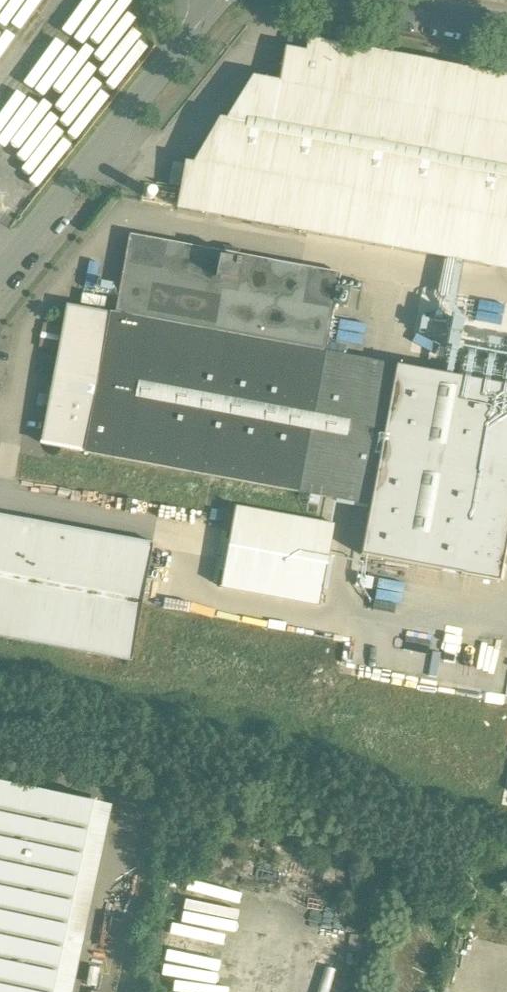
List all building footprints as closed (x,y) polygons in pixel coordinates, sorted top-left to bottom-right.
[(308,39),(306,52),(285,48),(279,82),(253,77),(228,119),(220,118),(193,163),(185,161),(177,208),(506,268),(506,75),(308,39)] [(132,240),(131,239),(117,314),(71,305),(45,445),(84,452),(320,496),(371,505),(361,555),(504,581),(506,567),(506,386),(326,352),(335,303),(347,306),(350,289),(362,291),(363,283),(132,240)] [(58,347),(39,344),(30,391),(49,395),(58,347)] [(315,520),(235,506),(220,586),(320,605),(335,524),(315,520)] [(0,514),(0,638),(132,662),(142,606),(154,542),(0,514)] [(0,782),(0,991),(53,991),(93,802),(0,782)]
